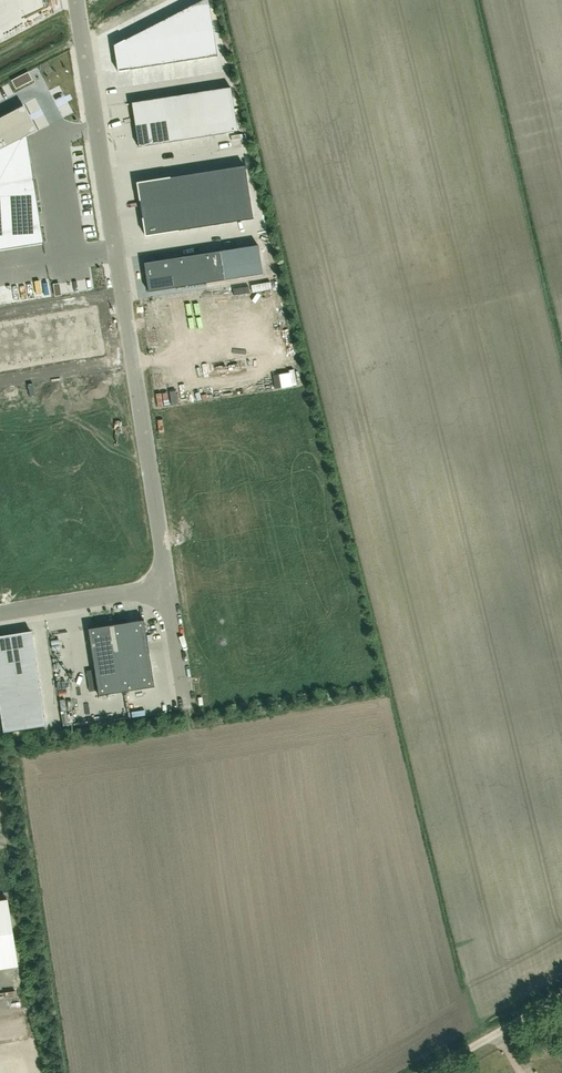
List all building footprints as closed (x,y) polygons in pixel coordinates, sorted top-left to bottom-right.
[(216,55),(207,0),(199,0),(112,45),(117,71),(216,55)] [(237,132),(230,87),(131,103),(138,147),(237,132)] [(41,227),(33,178),(27,136),(36,131),(24,106),(14,111),(0,118),(0,233),(41,227)] [(253,219),(245,165),(136,183),(145,236),(253,219)] [(143,263),(148,292),(226,280),(221,251),(143,263)] [(0,299),(0,371),(97,364),(92,292),(0,299)] [(144,619),(88,628),(98,696),(155,687),(144,619)] [(32,631),(0,636),(0,708),(4,731),(46,725),(32,631)] [(0,901),(0,969),(18,966),(7,900),(0,901)] [(19,1034),(0,1037),(0,1072),(26,1072),(19,1034)]
